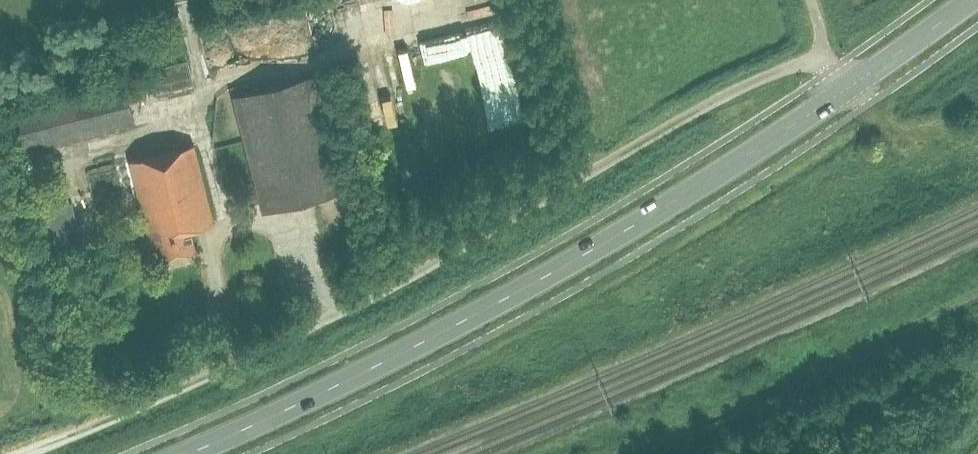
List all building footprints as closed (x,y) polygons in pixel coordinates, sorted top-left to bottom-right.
[(494,41),(501,90),(519,88),(512,38),(494,41)] [(380,88),(394,86),(390,54),(375,55),(380,88)] [(136,124),(125,78),(117,79),(115,72),(90,78),(92,85),(6,106),(18,154),(136,124)] [(309,76),(233,96),(262,212),(339,192),(309,76)] [(423,127),(434,124),(425,96),(414,99),(423,127)] [(394,136),(403,135),(399,97),(390,98),(394,136)] [(474,99),(476,117),(486,116),(484,98),(474,99)] [(215,223),(210,204),(195,144),(131,160),(148,230),(154,249),(158,248),(161,258),(197,249),(192,229),(215,223)] [(77,207),(42,216),(54,262),(89,253),(77,207)]
